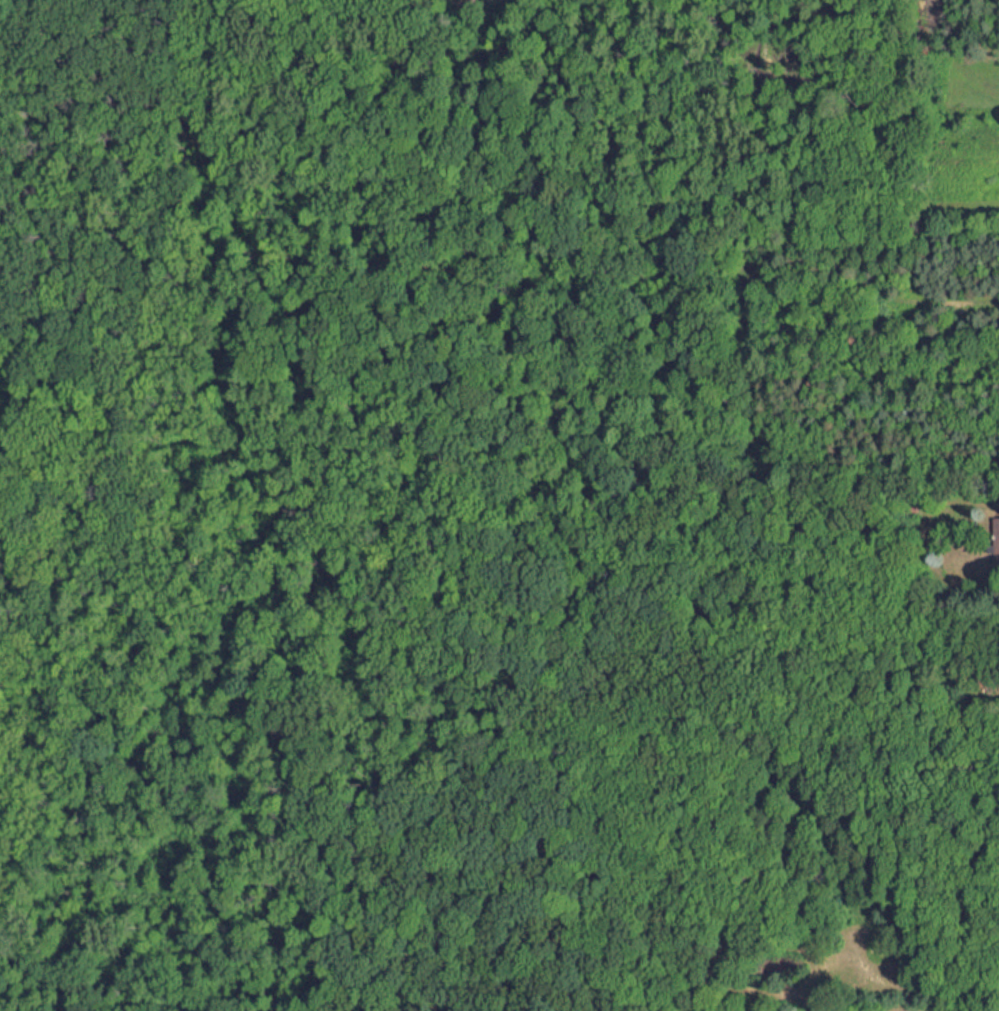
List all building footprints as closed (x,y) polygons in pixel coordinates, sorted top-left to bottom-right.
[(991,538),(998,538),(998,511),(991,511),(991,538)]
